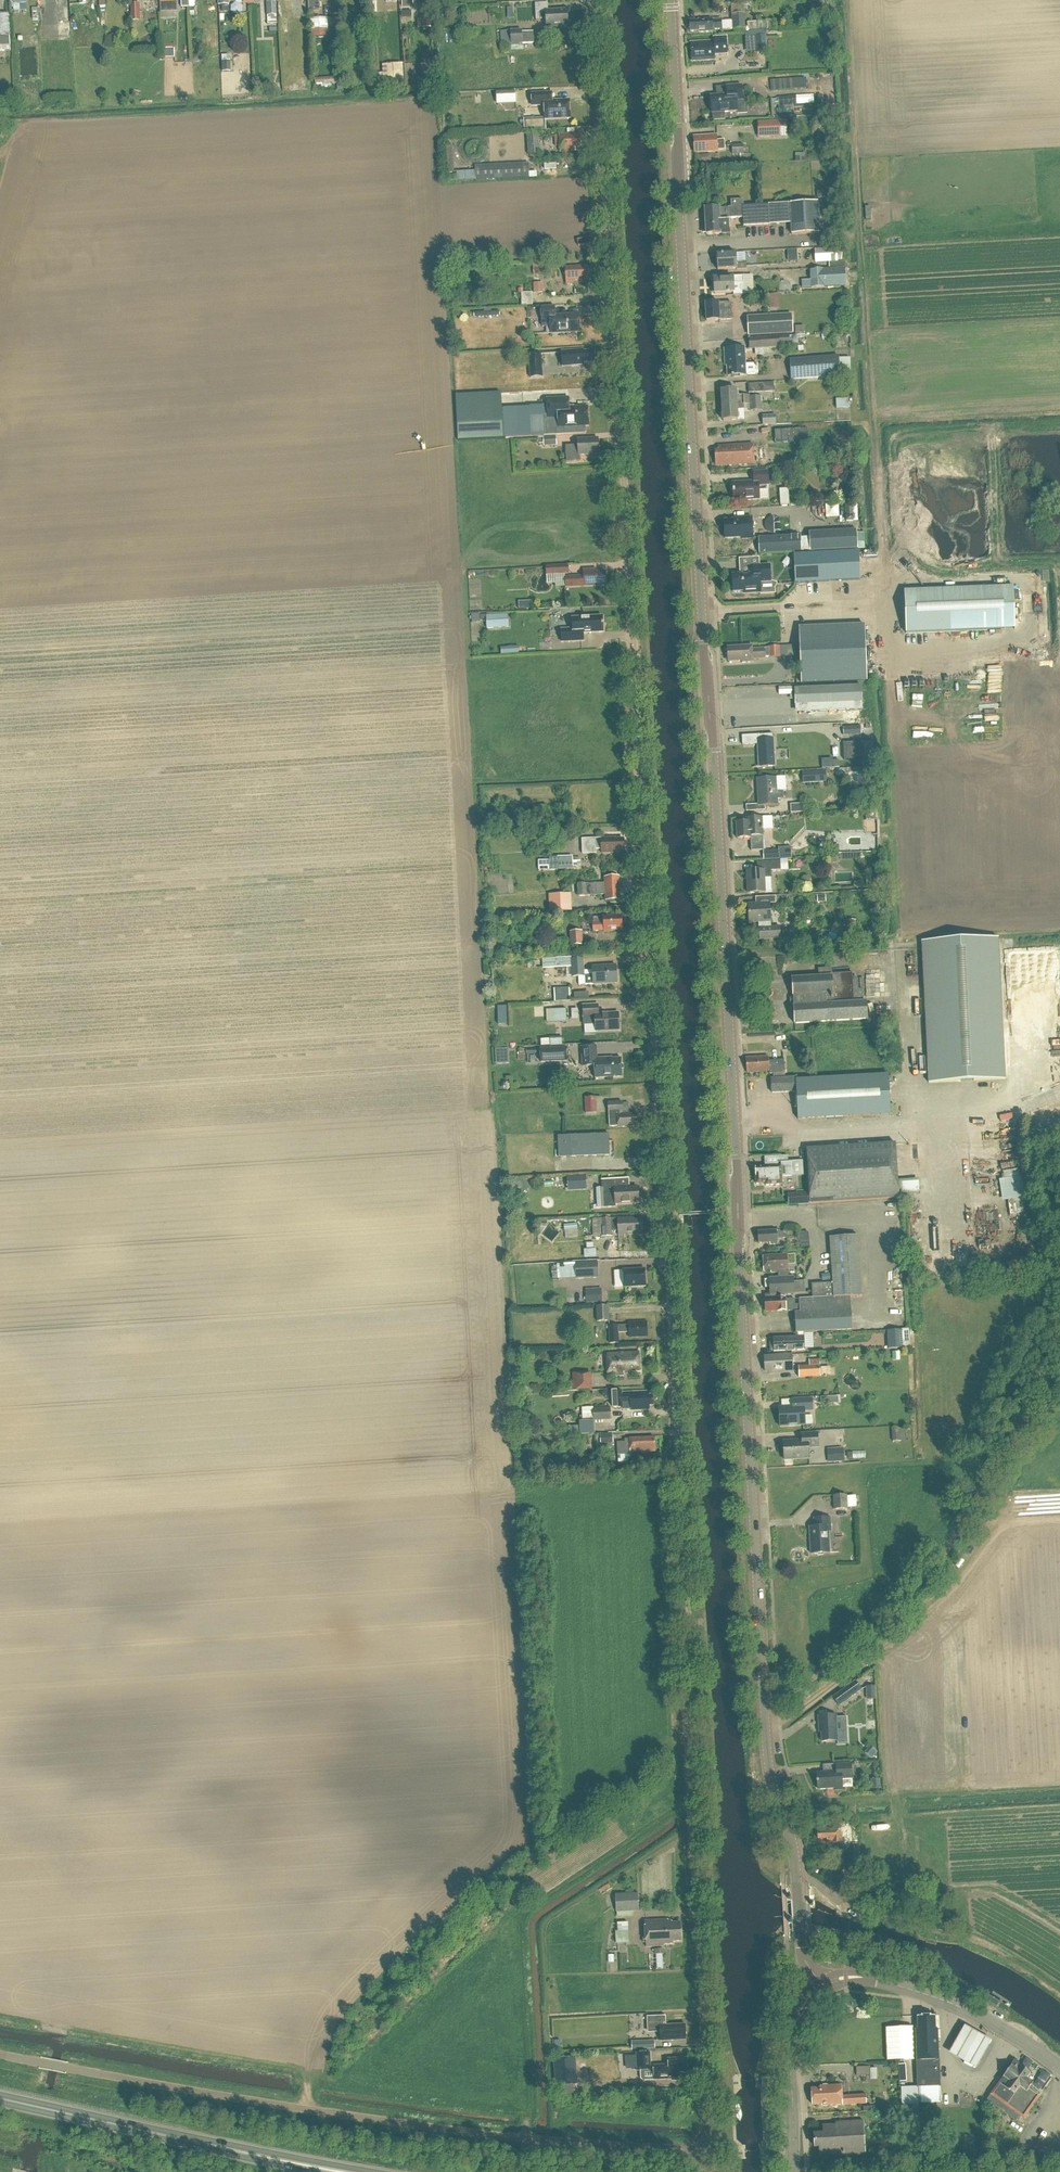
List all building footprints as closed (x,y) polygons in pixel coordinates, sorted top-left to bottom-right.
[(161,13),(177,13),(177,4),(177,0),(160,0),(160,5),(161,13)] [(267,3),(268,25),(277,25),(276,2),(267,3)] [(548,4),(535,5),(536,21),(546,20),(547,29),(568,27),(567,11),(548,12),(548,4)] [(131,21),(141,21),(140,5),(131,5),(131,6),(131,21)] [(421,29),(431,28),(430,10),(420,11),(421,20),(417,20),(418,29),(421,29)] [(0,14),(0,47),(10,46),(10,36),(8,13),(0,14)] [(733,22),(722,23),(722,22),(713,22),(712,20),(701,21),(701,22),(690,22),(690,32),(698,32),(698,33),(713,32),(713,30),(722,30),(733,30),(733,34),(748,33),(748,32),(775,30),(774,21),(757,22),(757,23),(747,24),(747,29),(745,29),(744,15),(732,15),(733,22)] [(311,32),(311,39),(328,38),(335,38),(335,28),(334,19),(327,19),(310,20),(311,32)] [(501,31),(501,45),(522,45),(522,31),(501,31)] [(743,37),(744,53),(767,52),(766,36),(743,37)] [(715,58),(715,56),(728,56),(727,37),(713,38),(713,42),(690,43),(692,62),(715,61),(715,58)] [(222,62),(223,73),(231,73),(230,62),(222,62)] [(402,66),(391,66),(392,89),(404,88),(402,66)] [(384,90),(383,75),(372,76),(373,90),(384,90)] [(771,92),(793,90),(793,80),(770,81),(771,92)] [(746,101),(743,101),(742,86),(726,87),(727,96),(710,97),(711,114),(712,114),(713,122),(726,121),(725,113),(737,112),(738,114),(747,114),(746,101)] [(496,93),(496,105),(516,105),(515,92),(496,93)] [(551,94),(532,95),(532,106),(544,106),(545,120),(570,119),(569,101),(552,102),(551,94)] [(545,119),(523,120),(524,132),(545,131),(545,119)] [(758,123),(758,139),(787,139),(787,123),(758,123)] [(526,134),(527,155),(539,155),(538,134),(526,134)] [(580,134),(559,136),(560,153),(575,152),(575,149),(581,148),(580,134)] [(693,137),(694,154),(718,152),(718,151),(724,151),(723,141),(717,141),(717,136),(693,137)] [(744,155),(743,145),(732,146),(732,155),(744,155)] [(451,148),(444,149),(447,175),(455,174),(451,148)] [(805,154),(796,154),(796,163),(805,162),(805,154)] [(529,165),(476,168),(476,182),(530,180),(529,165)] [(792,235),(819,234),(818,203),(768,205),(768,206),(743,207),(742,202),(732,203),(733,208),(719,209),(719,208),(704,209),(706,236),(721,235),(730,234),(729,219),(743,218),(744,227),(791,225),(792,235)] [(837,249),(815,250),(815,264),(838,263),(837,249)] [(798,250),(788,251),(788,263),(798,262),(798,250)] [(717,255),(718,271),(736,270),(737,270),(747,270),(746,263),(737,263),(736,254),(717,255)] [(590,280),(589,266),(565,268),(566,282),(590,280)] [(541,267),(533,268),(534,275),(542,275),(541,267)] [(824,270),(810,270),(811,289),(825,288),(846,287),(845,268),(824,270)] [(714,294),(715,295),(734,293),(734,295),(744,295),(743,277),(730,277),(730,278),(714,279),(714,287),(713,287),(713,294),(714,294)] [(543,283),(533,284),(534,294),(544,293),(543,283)] [(769,309),(779,309),(779,295),(768,295),(769,309)] [(705,304),(706,322),(732,320),(731,303),(705,304)] [(554,308),(541,308),(542,327),(551,327),(551,334),(568,333),(568,331),(579,330),(579,315),(555,316),(554,308)] [(749,337),(794,335),(793,315),(748,317),(749,337)] [(779,347),(790,346),(789,336),(779,337),(749,339),(750,350),(779,347)] [(758,365),(745,365),(745,348),(724,350),(725,359),(726,359),(727,377),(746,376),(758,375),(758,365)] [(581,364),(594,363),(593,351),(584,352),(583,350),(561,352),(562,367),(581,366),(581,364)] [(530,379),(543,378),(541,353),(528,354),(530,379)] [(840,357),(790,360),(792,381),(841,378),(841,376),(852,376),(851,359),(840,359),(840,357)] [(748,394),(774,393),(774,384),(748,385),(748,394)] [(736,390),(721,391),(722,406),(744,405),(750,405),(750,401),(749,397),(749,396),(736,397),(736,390)] [(761,396),(751,397),(751,410),(762,410),(761,396)] [(588,407),(569,408),(569,398),(547,400),(548,419),(545,419),(546,430),(557,429),(557,437),(586,435),(586,427),(589,427),(588,407)] [(744,405),(722,406),(723,422),(738,421),(737,410),(744,410),(747,410),(750,409),(750,405),(744,405)] [(763,416),(763,425),(777,425),(776,415),(763,416)] [(807,430),(775,431),(775,444),(808,443),(807,430)] [(544,447),(556,446),(556,436),(543,437),(543,438),(538,438),(538,445),(543,444),(544,447)] [(599,455),(598,439),(577,440),(577,446),(565,446),(566,463),(580,462),(579,456),(599,455)] [(719,451),(715,451),(716,467),(754,465),(752,445),(718,447),(719,451)] [(768,472),(754,472),(754,482),(732,483),(733,502),(759,500),(759,486),(768,486),(768,472)] [(780,490),(781,507),(789,506),(788,489),(780,490)] [(789,493),(790,508),(800,507),(799,492),(789,493)] [(826,518),(839,517),(839,504),(825,505),(826,518)] [(843,504),(843,509),(845,509),(845,518),(846,518),(846,523),(853,522),(853,504),(843,504)] [(775,535),(774,517),(773,517),(771,518),(770,518),(769,519),(768,520),(767,522),(766,522),(766,523),(765,524),(765,525),(765,526),(765,527),(765,528),(766,529),(766,530),(767,531),(767,532),(768,532),(768,533),(769,534),(770,534),(771,534),(772,535),(774,535),(775,535)] [(740,520),(724,521),(725,539),(741,538),(742,540),(753,539),(752,518),(740,519),(740,520)] [(856,533),(808,535),(809,553),(856,550),(856,533)] [(759,555),(801,553),(800,536),(758,539),(759,555)] [(793,555),(795,584),(849,581),(860,581),(858,552),(848,552),(793,555)] [(545,567),(546,576),(569,575),(569,566),(545,567)] [(732,579),(729,583),(730,585),(733,589),(733,593),(746,592),(746,595),(761,594),(761,595),(775,594),(774,588),(776,585),(776,584),(771,582),(770,566),(754,567),(754,574),(732,576),(732,579)] [(584,576),(565,577),(566,587),(606,585),(605,572),(596,572),(596,570),(583,570),(584,576)] [(904,591),(906,634),(1015,630),(1013,587),(904,591)] [(489,635),(504,634),(503,616),(488,617),(489,635)] [(583,634),(603,633),(602,617),(581,618),(571,619),(572,630),(561,630),(562,642),(583,641),(583,634)] [(865,626),(799,628),(801,685),(867,683),(865,626)] [(769,658),(780,658),(779,646),(768,647),(768,648),(752,649),(752,646),(727,648),(728,662),(742,662),(742,663),(753,662),(753,660),(765,659),(765,658),(769,657),(769,658)] [(861,687),(795,689),(796,706),(798,706),(798,713),(862,710),(861,687)] [(842,727),(843,737),(861,736),(861,726),(842,727)] [(767,735),(742,736),(742,746),(758,745),(759,768),(775,767),(773,739),(767,739),(767,735)] [(864,743),(844,744),(844,760),(864,760),(864,743)] [(848,781),(872,779),(872,769),(848,770),(848,781)] [(803,784),(826,783),(825,771),(802,773),(803,784)] [(785,791),(785,778),(785,777),(756,779),(758,805),(746,805),(746,812),(765,811),(765,806),(778,805),(778,799),(783,799),(783,791),(785,791)] [(790,805),(790,814),(804,813),(804,805),(790,805)] [(751,851),(764,851),(762,829),(772,829),(772,817),(762,818),(749,818),(749,822),(736,823),(737,839),(750,839),(751,851)] [(614,838),(582,840),(582,855),(596,854),(596,850),(601,850),(602,854),(615,853),(615,851),(624,851),(624,840),(614,840),(614,838)] [(838,845),(830,846),(830,854),(839,854),(838,845)] [(779,860),(791,860),(791,848),(779,848),(779,851),(763,852),(763,861),(779,860)] [(573,858),(556,858),(557,870),(573,870),(573,858)] [(757,863),(757,871),(747,871),(748,894),(765,893),(764,878),(771,878),(771,871),(781,870),(780,861),(757,863)] [(596,884),(578,885),(578,897),(597,896),(597,895),(605,895),(606,901),(620,900),(619,877),(604,878),(605,884),(596,884)] [(571,894),(549,895),(550,912),(572,911),(571,894)] [(759,929),(760,940),(780,939),(780,927),(771,928),(770,922),(771,922),(770,904),(748,905),(749,923),(759,923),(760,928),(759,929)] [(603,917),(593,918),(593,923),(593,932),(604,931),(604,932),(612,932),(612,931),(622,930),(621,916),(603,917)] [(569,932),(570,947),(582,946),(582,932),(569,932)] [(922,942),(929,1084),(1005,1080),(998,938),(922,942)] [(571,958),(543,959),(543,970),(572,968),(571,960),(571,958)] [(572,968),(572,977),(584,976),(583,959),(571,960),(572,968)] [(616,966),(592,967),(593,975),(585,976),(585,985),(593,985),(617,983),(616,966)] [(818,978),(792,979),(794,1024),(868,1020),(867,1002),(861,1003),(861,998),(865,998),(864,990),(858,990),(858,980),(853,980),(852,973),(832,974),(832,969),(818,969),(818,978)] [(569,989),(554,990),(554,1002),(570,1001),(569,989)] [(620,1031),(619,1013),(598,1014),(598,1005),(583,1006),(583,1017),(595,1017),(596,1032),(620,1031)] [(498,1006),(498,1025),(507,1024),(507,1006),(498,1006)] [(566,1022),(565,1009),(545,1011),(546,1023),(552,1023),(566,1022)] [(597,1047),(581,1048),(582,1067),(594,1066),(595,1079),(622,1077),(621,1059),(605,1059),(605,1058),(597,1059),(597,1047)] [(566,1061),(566,1048),(540,1049),(540,1062),(566,1061)] [(508,1050),(495,1050),(496,1065),(509,1064),(508,1050)] [(769,1072),(769,1074),(785,1073),(784,1060),(769,1061),(768,1057),(746,1058),(747,1073),(769,1072)] [(890,1114),(889,1075),(796,1080),(796,1078),(771,1079),(772,1093),(796,1092),(798,1120),(890,1114)] [(585,1114),(597,1114),(596,1098),(585,1098),(585,1114)] [(622,1103),(608,1104),(608,1112),(609,1112),(609,1127),(618,1127),(637,1126),(637,1114),(623,1114),(623,1111),(622,1103)] [(564,1136),(557,1136),(558,1158),(572,1157),(609,1156),(609,1135),(564,1136)] [(807,1150),(810,1204),(899,1198),(896,1144),(807,1150)] [(787,1156),(776,1157),(777,1160),(778,1160),(778,1163),(781,1163),(781,1167),(755,1169),(756,1184),(765,1184),(765,1186),(782,1185),(782,1176),(792,1176),(791,1162),(787,1162),(787,1156)] [(567,1189),(588,1188),(587,1176),(566,1177),(567,1189)] [(1000,1180),(1002,1201),(1009,1201),(1010,1215),(1026,1214),(1021,1177),(1000,1180)] [(525,1179),(508,1180),(513,1193),(529,1185),(525,1179)] [(638,1188),(629,1189),(629,1187),(617,1188),(617,1179),(602,1180),(603,1208),(615,1208),(615,1205),(639,1204),(638,1188)] [(808,1192),(787,1193),(788,1205),(809,1204),(808,1192)] [(612,1219),(601,1219),(601,1238),(612,1237),(612,1231),(618,1231),(618,1236),(643,1235),(642,1221),(633,1221),(633,1218),(612,1219)] [(777,1231),(758,1232),(759,1244),(770,1243),(770,1245),(778,1245),(777,1239),(787,1238),(786,1233),(780,1233),(780,1231),(777,1231)] [(792,1278),(770,1279),(771,1295),(767,1295),(765,1295),(765,1300),(766,1311),(777,1310),(777,1312),(788,1311),(788,1312),(795,1311),(795,1313),(796,1333),(797,1333),(852,1330),(850,1297),(861,1296),(858,1236),(830,1238),(833,1283),(811,1284),(812,1298),(799,1299),(799,1305),(795,1305),(795,1299),(785,1300),(785,1294),(793,1294),(792,1278)] [(595,1258),(596,1250),(584,1249),(584,1258),(595,1258)] [(763,1256),(764,1272),(771,1271),(771,1273),(788,1272),(787,1255),(763,1256)] [(575,1264),(576,1280),(598,1279),(598,1262),(575,1264)] [(645,1269),(623,1271),(624,1288),(646,1287),(645,1269)] [(615,1288),(622,1288),(622,1271),(614,1272),(615,1288)] [(597,1289),(586,1290),(586,1303),(597,1303),(597,1289)] [(596,1307),(596,1322),(609,1322),(609,1306),(596,1307)] [(628,1325),(609,1326),(610,1343),(618,1343),(618,1333),(629,1333),(629,1338),(647,1337),(647,1322),(628,1322),(628,1325)] [(901,1330),(887,1331),(888,1350),(903,1349),(901,1330)] [(773,1338),(774,1352),(805,1350),(804,1337),(774,1338),(773,1338)] [(639,1353),(607,1355),(608,1376),(624,1375),(624,1372),(640,1371),(639,1353)] [(764,1357),(765,1372),(769,1372),(769,1374),(793,1373),(792,1355),(764,1357)] [(798,1379),(820,1378),(819,1360),(808,1361),(809,1366),(798,1367),(798,1379)] [(591,1373),(572,1374),(572,1391),(591,1390),(591,1373)] [(622,1408),(622,1402),(630,1402),(631,1410),(649,1409),(649,1406),(653,1405),(652,1395),(649,1396),(649,1392),(621,1393),(621,1391),(612,1391),(613,1408),(622,1408)] [(812,1399),(792,1400),(793,1407),(779,1408),(780,1427),(805,1425),(804,1411),(812,1411),(812,1399)] [(593,1421),(610,1420),(610,1408),(593,1409),(593,1408),(582,1409),(582,1435),(594,1434),(593,1421)] [(569,1427),(569,1435),(579,1435),(579,1426),(569,1427)] [(612,1433),(600,1434),(600,1443),(613,1443),(612,1433)] [(809,1459),(808,1448),(818,1447),(817,1433),(802,1434),(802,1441),(783,1442),(784,1460),(809,1459)] [(624,1439),(625,1442),(617,1443),(617,1452),(630,1452),(630,1453),(651,1452),(651,1449),(655,1449),(654,1438),(624,1439)] [(844,1449),(832,1450),(833,1463),(844,1463),(844,1449)] [(832,1497),(833,1510),(847,1510),(846,1496),(832,1497)] [(815,1527),(809,1527),(811,1554),(829,1553),(828,1531),(831,1531),(830,1518),(814,1518),(815,1527)] [(855,1682),(833,1698),(840,1708),(862,1692),(855,1682)] [(865,1687),(866,1700),(875,1700),(875,1687),(865,1687)] [(819,1730),(821,1730),(821,1742),(837,1742),(836,1716),(818,1717),(819,1730)] [(834,1789),(834,1791),(842,1790),(842,1779),(852,1778),(851,1764),(836,1765),(837,1772),(816,1774),(818,1790),(834,1789)] [(881,1780),(872,1780),(872,1789),(881,1789),(881,1780)] [(840,1828),(817,1829),(818,1840),(827,1839),(827,1843),(832,1843),(832,1844),(841,1843),(840,1828)] [(814,1865),(810,1869),(815,1873),(818,1870),(814,1865)] [(616,1894),(616,1912),(639,1911),(638,1893),(616,1894)] [(664,1944),(673,1944),(673,1942),(681,1941),(680,1922),(668,1923),(668,1920),(644,1921),(646,1947),(664,1946),(664,1944)] [(616,1922),(617,1943),(629,1942),(628,1921),(616,1922)] [(666,2016),(648,2017),(649,2032),(660,2031),(661,2041),(665,2041),(686,2040),(685,2025),(666,2026),(666,2016)] [(937,2103),(940,2103),(941,2103),(939,2060),(937,2030),(935,2030),(935,2016),(917,2017),(918,2030),(916,2030),(918,2087),(901,2088),(902,2109),(932,2108),(932,2105),(937,2105),(937,2103)] [(991,2037),(964,2021),(948,2050),(975,2065),(991,2037)] [(913,2026),(886,2027),(887,2060),(914,2059),(913,2026)] [(654,2041),(631,2042),(631,2050),(654,2049),(654,2041)] [(635,2054),(636,2072),(640,2072),(651,2071),(650,2070),(649,2053),(640,2053),(635,2054)] [(575,2058),(552,2060),(555,2087),(577,2086),(575,2058)] [(678,2073),(687,2073),(687,2058),(667,2059),(668,2066),(653,2067),(653,2070),(650,2070),(651,2071),(640,2072),(640,2079),(643,2081),(671,2079),(672,2081),(679,2081),(678,2073)] [(1033,2083),(1026,2078),(1030,2073),(1014,2061),(990,2094),(1024,2119),(1040,2097),(1029,2089),(1033,2083)] [(899,2081),(907,2081),(906,2064),(899,2065),(899,2081)] [(869,2067),(855,2068),(856,2077),(869,2076),(869,2067)] [(772,2077),(761,2078),(762,2088),(772,2087),(772,2077)] [(812,2089),(811,2089),(812,2105),(821,2105),(821,2106),(867,2104),(866,2096),(842,2097),(842,2086),(821,2087),(821,2083),(812,2083),(812,2089)] [(823,2134),(814,2134),(815,2147),(819,2147),(820,2155),(832,2154),(832,2157),(866,2155),(864,2122),(836,2123),(836,2126),(823,2126),(823,2134)]
